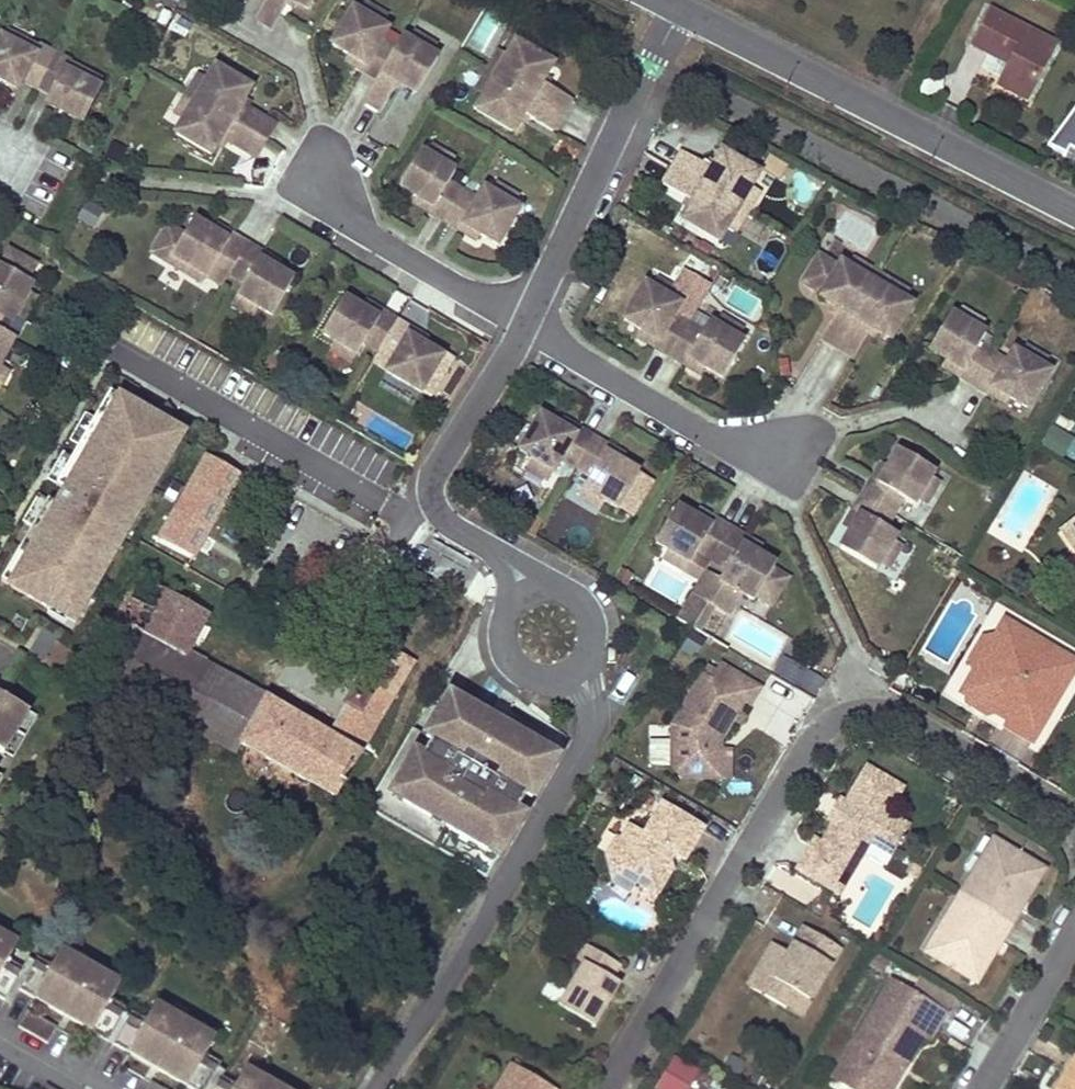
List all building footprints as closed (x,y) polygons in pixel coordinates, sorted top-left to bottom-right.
[(253,17),(271,27),(285,4),(287,0),(263,0),(253,17)] [(313,0),(293,0),(307,9),(313,0)] [(362,3),(358,10),(383,25),(387,18),(362,3)] [(417,92),(437,58),(432,54),(407,40),(402,36),(394,48),(380,40),(387,28),(383,25),(358,10),(352,7),(331,43),(349,54),(365,63),(361,69),(376,78),(363,100),(380,111),(394,88),(398,81),(403,84),(417,92)] [(989,9),(970,45),(1007,64),(997,85),(1028,102),(1057,45),(989,9)] [(21,35),(5,28),(2,34),(17,43),(21,35)] [(412,32),(407,40),(432,54),(436,47),(412,32)] [(0,38),(0,76),(7,80),(10,74),(21,80),(22,77),(37,85),(54,51),(38,43),(38,44),(21,35),(17,43),(2,34),(0,38)] [(507,56),(495,76),(484,95),(475,110),(511,131),(518,120),(522,113),(527,116),(552,131),(562,115),(571,99),(545,84),(541,81),(545,74),(551,63),(516,42),(507,56)] [(70,59),(54,51),(37,85),(52,93),(51,95),(62,101),(60,107),(82,118),(99,84),(83,77),(87,69),(69,61),(70,59)] [(487,71),(495,76),(507,56),(499,51),(487,71)] [(365,63),(349,54),(345,60),(361,69),(365,63)] [(250,87),(214,66),(206,79),(194,100),(182,120),(174,133),(210,154),(216,143),(220,137),(225,139),(250,155),(260,138),(269,122),(244,107),(239,105),(243,98),(250,87)] [(102,78),(87,69),(83,77),(99,84),(102,78)] [(484,95),(495,76),(487,71),(475,90),(484,95)] [(7,80),(18,85),(21,80),(10,74),(7,80)] [(541,81),(545,84),(549,77),(545,74),(541,81)] [(186,95),(194,100),(206,79),(198,75),(186,95)] [(403,84),(398,81),(394,88),(399,90),(403,84)] [(51,95),(48,100),(60,107),(62,101),(51,95)] [(174,115),(182,120),(194,100),(186,95),(174,115)] [(248,101),(243,98),(239,105),(244,107),(248,101)] [(1047,149),(1066,158),(1069,151),(1074,154),(1074,110),(1047,149)] [(522,113),(518,120),(523,123),(527,116),(522,113)] [(269,122),(260,138),(250,155),(255,157),(274,125),(269,122)] [(220,137),(216,143),(221,146),(225,139),(220,137)] [(426,153),(450,167),(454,159),(431,145),(426,153)] [(420,150),(399,186),(416,196),(432,206),(429,212),(444,221),(460,230),(464,224),(480,234),(497,244),(519,208),(513,204),(489,190),(484,187),(477,199),(463,190),(448,182),(455,170),(450,167),(426,153),(420,150)] [(725,226),(737,206),(749,186),(757,172),(721,151),(711,169),(680,151),(661,183),(687,198),(692,201),(688,207),(681,219),(717,240),(725,226)] [(1066,158),(1074,163),(1074,154),(1069,151),(1066,158)] [(494,183),(489,190),(513,204),(517,197),(494,183)] [(749,186),(737,206),(745,211),(757,191),(749,186)] [(432,206),(416,196),(413,202),(429,212),(432,206)] [(683,204),(688,207),(692,201),(687,198),(683,204)] [(77,222),(95,228),(102,208),(84,202),(77,222)] [(745,211),(737,206),(725,226),(734,231),(745,211)] [(258,307),(271,314),(292,278),(274,267),(259,258),(262,252),(247,242),(230,232),(226,238),(211,229),(192,218),(182,235),(166,226),(150,253),(186,274),(190,267),(205,276),(221,285),(228,273),(243,282),(236,294),(258,307)] [(215,223),(211,229),(226,238),(230,232),(215,223)] [(464,224),(460,230),(476,240),(480,234),(464,224)] [(465,235),(459,246),(491,262),(497,251),(465,235)] [(1,316),(10,321),(13,316),(26,291),(30,285),(24,282),(33,265),(8,251),(0,265),(0,317),(1,316)] [(259,258),(274,267),(277,261),(262,252),(259,258)] [(896,295),(876,284),(856,272),(842,263),(839,268),(820,257),(805,282),(824,293),(821,298),(833,305),(840,308),(837,313),(822,339),(854,358),(869,332),(872,327),(878,331),(890,338),(910,304),(896,295)] [(856,272),(876,284),(881,275),(861,264),(856,272)] [(190,267),(186,274),(201,283),(205,276),(190,267)] [(881,275),(876,284),(896,295),(901,287),(881,275)] [(650,286),(674,300),(678,293),(654,279),(650,286)] [(645,283),(623,319),(640,329),(656,339),(653,345),(684,364),(688,358),(704,367),(721,377),(743,341),(737,338),(713,324),(708,321),(701,332),(672,315),(679,303),(674,300),(650,286),(645,283)] [(23,321),(36,297),(26,291),(13,316),(23,321)] [(253,314),(258,307),(236,294),(232,302),(253,314)] [(362,309),(344,298),(322,334),(335,342),(357,354),(364,343),(378,352),(393,360),(386,372),(408,385),(420,392),(442,356),(423,345),(408,336),(412,330),(396,321),(381,312),(377,318),(362,309)] [(366,303),(362,309),(377,318),(381,312),(366,303)] [(840,308),(833,305),(830,310),(837,313),(840,308)] [(955,316),(978,330),(983,323),(959,309),(955,316)] [(949,313),(928,349),(945,360),(961,369),(958,375),(989,394),(992,388),(1008,397),(1026,407),(1047,371),(1042,368),(1018,353),(1013,350),(1006,363),(976,345),(984,333),(978,330),(955,316),(949,313)] [(718,316),(713,324),(737,338),(741,330),(718,316)] [(872,327),(869,332),(875,336),(878,331),(872,327)] [(656,339),(640,329),(637,335),(653,345),(656,339)] [(427,339),(412,330),(408,336),(423,345),(427,339)] [(11,340),(0,334),(0,360),(11,340)] [(352,362),(357,354),(335,342),(330,349),(352,362)] [(1022,346),(1018,353),(1042,368),(1046,360),(1022,346)] [(688,358),(684,364),(700,373),(704,367),(688,358)] [(961,369),(945,360),(941,366),(958,375),(961,369)] [(408,385),(386,372),(381,379),(403,392),(408,385)] [(992,388),(989,394),(1005,403),(1008,397),(992,388)] [(178,434),(117,399),(8,587),(69,622),(178,434)] [(558,425),(539,414),(518,450),(531,458),(552,471),(559,459),(574,467),(589,476),(582,488),(603,501),(616,509),(638,472),(619,461),(604,452),(608,446),(592,437),(577,427),(573,434),(558,425)] [(561,419),(558,425),(573,434),(577,427),(561,419)] [(623,455),(608,446),(604,452),(619,461),(623,455)] [(934,471),(897,449),(887,467),(877,483),(871,479),(862,494),(853,510),(859,514),(850,530),(839,547),(876,569),(879,563),(893,539),(896,534),(884,527),(893,513),(901,498),(913,505),(916,500),(930,476),(934,471)] [(240,475),(207,456),(158,540),(192,558),(240,475)] [(548,478),(552,471),(531,458),(526,465),(548,478)] [(877,483),(887,467),(881,463),(871,479),(877,483)] [(930,476),(916,500),(924,504),(938,481),(930,476)] [(603,501),(582,488),(577,496),(599,509),(603,501)] [(694,516),(675,505),(654,541),(667,549),(688,562),(695,550),(710,559),(725,568),(718,579),(739,592),(752,600),(755,595),(770,605),(786,577),(771,568),(774,563),(755,553),(740,544),(744,537),(728,528),(713,519),(709,525),(694,516)] [(697,510),(694,516),(709,525),(713,519),(697,510)] [(859,514),(853,510),(843,526),(850,530),(859,514)] [(1062,531),(1074,549),(1074,522),(1062,531)] [(759,546),(744,537),(740,544),(755,553),(759,546)] [(900,544),(893,539),(879,563),(886,568),(900,544)] [(684,570),(688,562),(667,549),(662,556),(684,570)] [(155,612),(166,591),(140,576),(128,597),(155,612)] [(739,592),(718,579),(713,587),(735,600),(739,592)] [(413,664),(381,645),(341,710),(328,734),(268,698),(230,678),(186,654),(208,614),(166,591),(155,612),(128,597),(116,619),(121,622),(115,632),(137,645),(113,687),(237,753),(242,746),(334,798),(413,664)] [(116,619),(111,630),(115,632),(121,622),(116,619)] [(1031,636),(1006,621),(999,633),(1023,648),(1031,636)] [(35,630),(31,659),(61,663),(65,634),(35,630)] [(1031,636),(1023,648),(999,633),(975,672),(962,693),(966,695),(975,700),(984,697),(992,702),(989,709),(998,714),(1007,720),(1004,726),(1031,742),(1074,669),(1074,662),(1031,636)] [(975,672),(999,633),(981,638),(970,657),(975,672)] [(795,685),(804,670),(781,656),(772,671),(795,685)] [(760,687),(723,666),(713,682),(702,675),(672,726),(671,764),(683,777),(719,778),(720,749),(715,743),(716,738),(721,739),(742,702),(749,706),(760,687)] [(989,709),(975,700),(966,695),(966,704),(987,716),(998,714),(989,709)] [(3,753),(28,712),(0,696),(0,751),(3,753)] [(489,718),(450,697),(426,738),(432,741),(423,758),(417,755),(402,781),(411,786),(402,802),(431,819),(433,815),(447,823),(445,827),(488,851),(497,836),(506,841),(546,772),(537,767),(546,751),(503,727),(501,730),(487,722),(489,718)] [(992,702),(984,697),(975,700),(989,709),(992,702)] [(671,764),(672,726),(650,726),(650,764),(671,764)] [(731,778),(732,749),(720,749),(719,778),(731,778)] [(555,757),(546,751),(537,767),(546,772),(555,757)] [(902,785),(867,765),(845,801),(852,805),(840,824),(834,820),(821,841),(814,837),(796,867),(839,893),(869,841),(892,854),(898,844),(901,845),(906,836),(904,835),(910,825),(887,811),(902,785)] [(411,786),(402,781),(393,797),(402,802),(411,786)] [(845,801),(838,797),(827,816),(834,820),(840,824),(852,805),(845,801)] [(703,827),(663,803),(646,832),(630,823),(622,837),(617,834),(607,852),(614,880),(631,877),(645,885),(651,889),(658,893),(673,868),(671,859),(661,853),(666,845),(675,851),(685,857),(703,827)] [(497,836),(488,851),(498,857),(506,841),(497,836)] [(973,880),(997,839),(991,836),(967,876),(973,880)] [(1043,868),(997,839),(973,880),(967,876),(956,894),(946,910),(952,913),(928,954),(974,982),(995,949),(989,945),(995,935),(1002,940),(1021,910),(1018,908),(1013,905),(1019,895),(1024,899),(1043,868)] [(675,851),(666,845),(661,853),(671,859),(675,851)] [(631,877),(614,880),(625,887),(631,877)] [(640,892),(647,896),(651,889),(645,885),(640,892)] [(1024,899),(1019,895),(1013,905),(1018,908),(1024,899)] [(928,954),(952,913),(946,910),(922,950),(928,954)] [(838,945),(802,925),(792,942),(803,948),(798,957),(787,951),(771,942),(756,968),(772,977),(763,993),(785,1006),(794,990),(808,998),(838,945)] [(1001,939),(995,935),(989,945),(995,949),(1001,939)] [(5,1000),(24,968),(8,959),(13,951),(0,944),(0,997),(5,1000)] [(620,964),(587,944),(578,959),(583,961),(557,1005),(594,1027),(620,983),(612,978),(620,964)] [(53,966),(38,957),(19,989),(37,999),(64,1015),(69,1007),(78,1012),(76,1016),(94,1027),(92,1031),(108,1041),(126,1009),(111,1000),(116,993),(102,985),(107,977),(75,958),(70,966),(57,959),(53,966)] [(772,977),(756,968),(747,984),(763,993),(772,977)] [(891,977),(838,1067),(837,1069),(871,1088),(891,1088),(902,1070),(897,1067),(901,1060),(907,1063),(923,1036),(930,1040),(948,1010),(891,977)] [(808,998),(794,990),(785,1006),(798,1013),(808,998)] [(69,1007),(64,1015),(92,1031),(94,1027),(76,1016),(78,1012),(69,1007)] [(57,1027),(27,1010),(18,1026),(47,1044),(57,1027)] [(221,1065),(206,1056),(210,1049),(197,1041),(202,1033),(170,1014),(165,1022),(152,1014),(147,1022),(132,1013),(113,1045),(129,1054),(132,1049),(153,1056),(162,1061),(157,1070),(189,1088),(207,1088),(221,1065)] [(129,1054),(157,1070),(162,1061),(153,1056),(151,1060),(132,1049),(129,1054)] [(1074,1055),(1053,1088),(1074,1088),(1074,1056),(1074,1055)] [(673,1059),(662,1078),(682,1088),(687,1088),(697,1073),(673,1059)] [(907,1063),(901,1060),(897,1067),(902,1070),(907,1063)] [(512,1061),(495,1088),(557,1088),(512,1061)] [(837,1069),(833,1076),(855,1088),(871,1088),(837,1069)] [(259,1079),(254,1087),(241,1079),(236,1087),(221,1078),(215,1088),(275,1088),(259,1079)]
